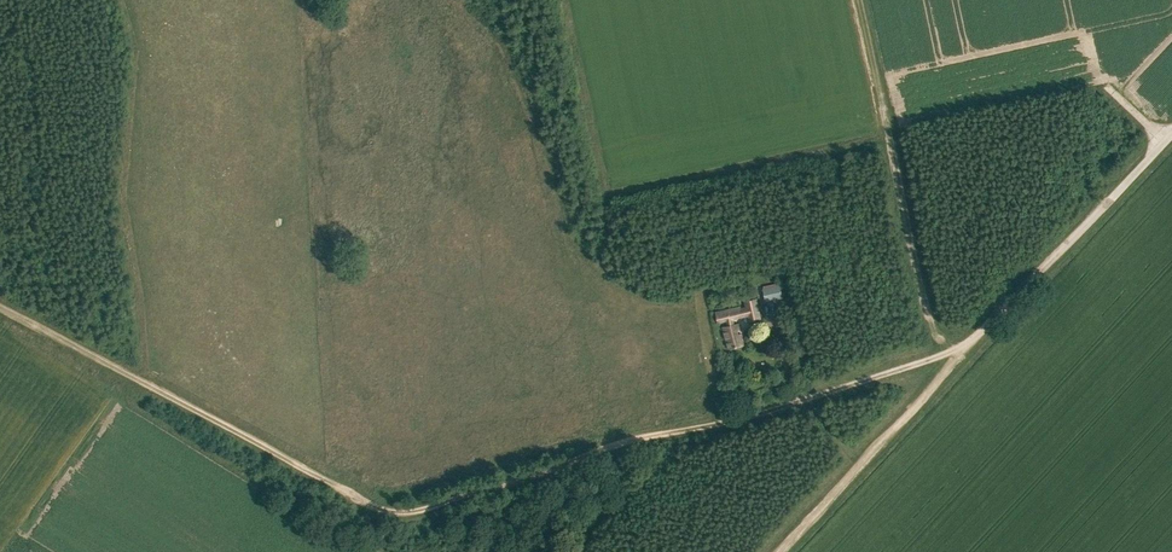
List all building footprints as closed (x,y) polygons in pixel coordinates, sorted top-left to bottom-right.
[(777,285),(763,287),(765,300),(780,297),(777,285)] [(716,310),(718,321),(727,319),(728,324),(722,325),(728,349),(745,345),(742,333),(739,334),(738,330),(741,329),(740,321),(734,322),(733,318),(747,315),(748,320),(762,317),(757,297),(744,300),(745,306),(741,307),(741,305),(716,310)]
